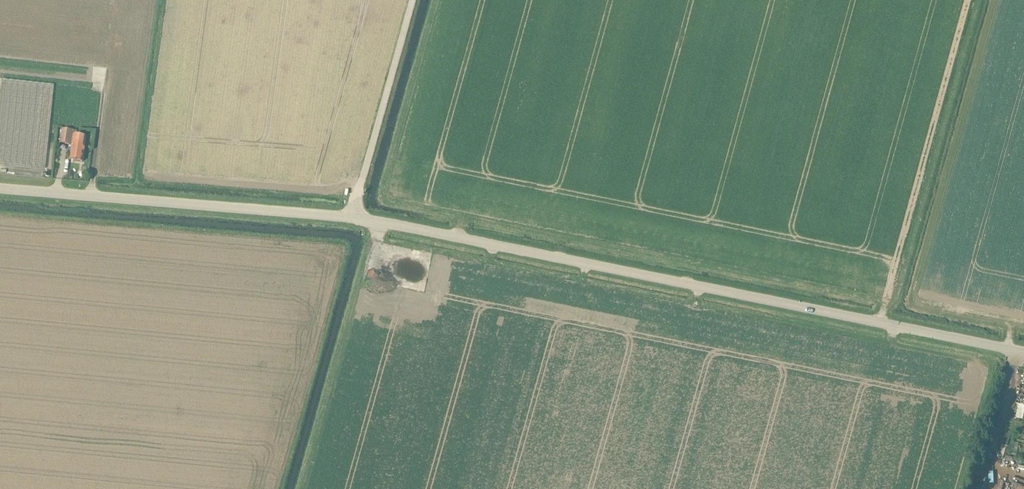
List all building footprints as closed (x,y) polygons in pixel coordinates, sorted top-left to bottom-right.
[(54,86),(2,80),(0,98),(0,164),(45,169),(54,86)] [(62,130),(60,144),(72,145),(69,161),(82,163),(85,145),(86,137),(79,136),(79,133),(76,133),(76,131),(62,130)]
